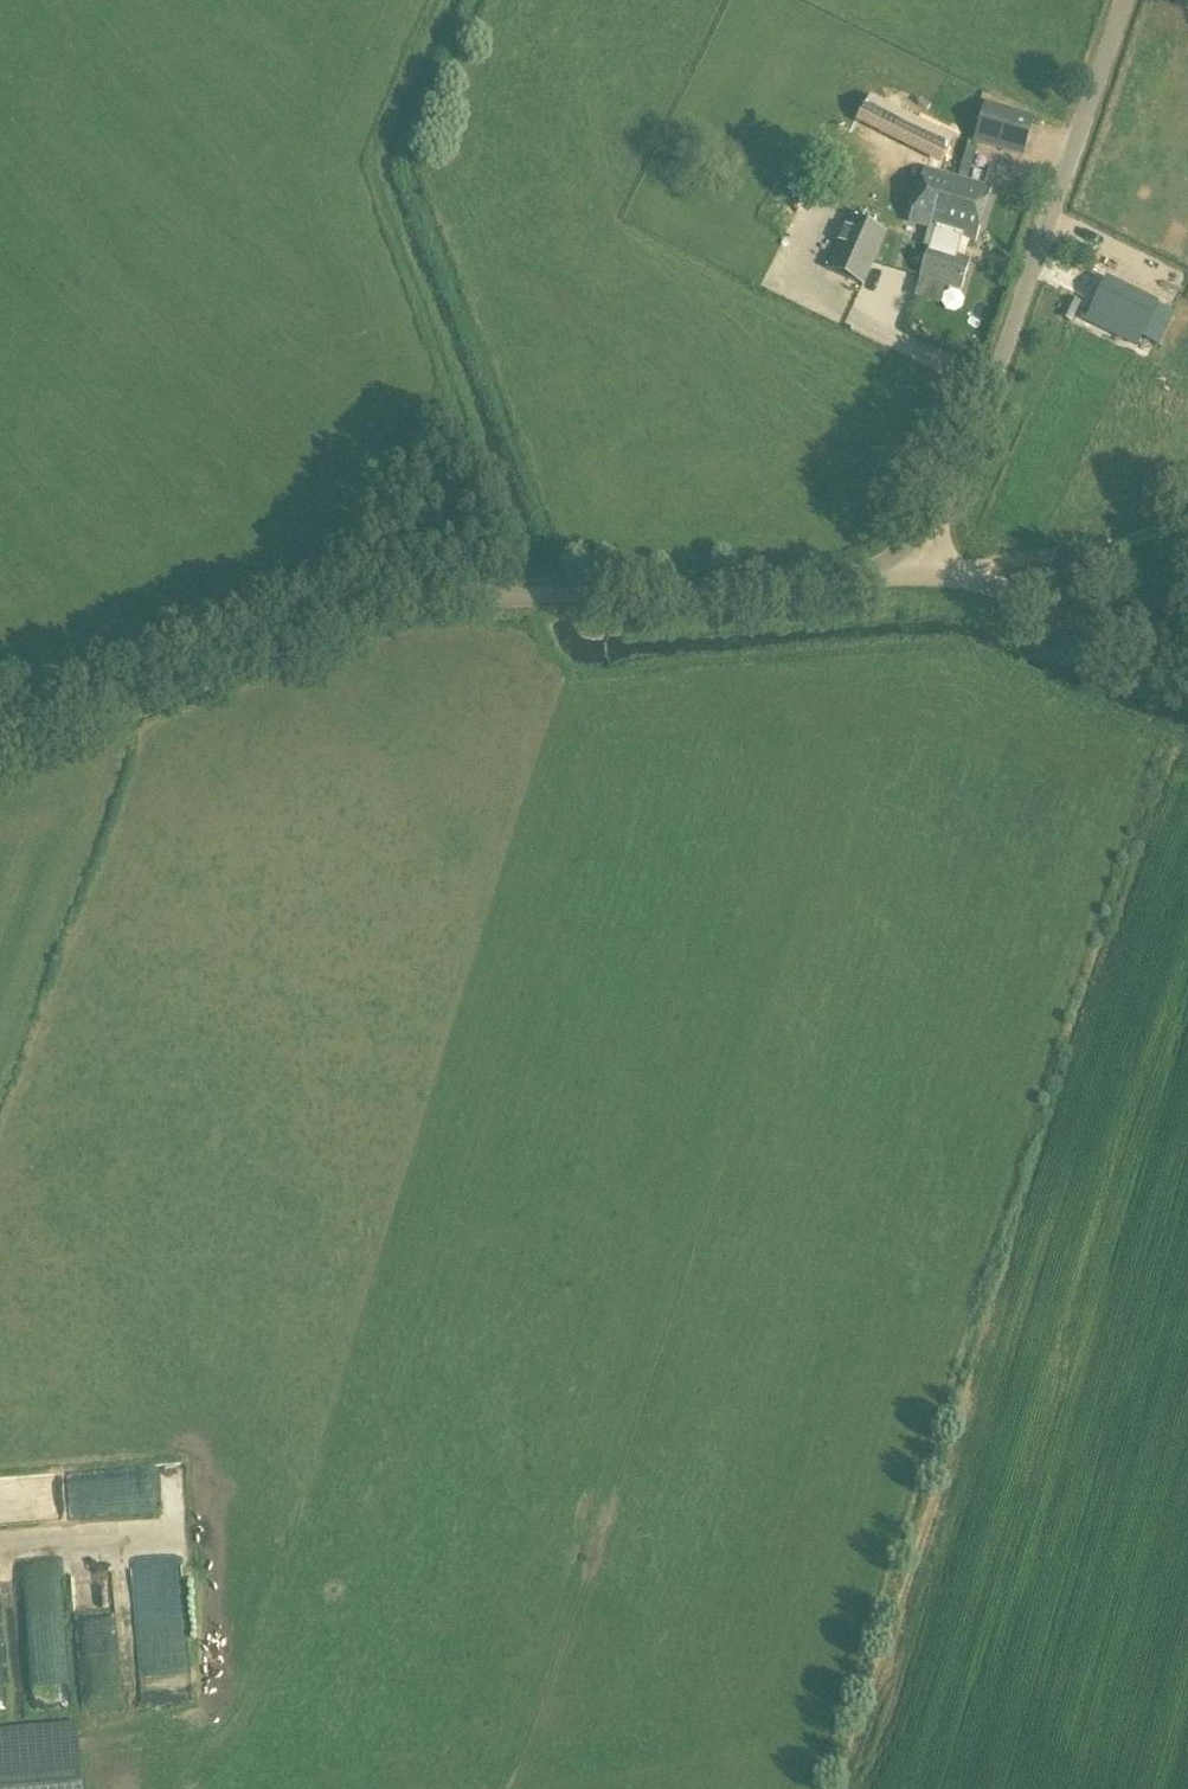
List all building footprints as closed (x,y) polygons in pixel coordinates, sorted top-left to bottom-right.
[(1022,157),(1033,120),(985,106),(976,136),(991,140),(989,147),(1022,157)] [(927,169),(910,222),(934,230),(919,279),(962,291),(971,260),(957,256),(963,238),(975,242),(992,189),(959,179),(927,169)] [(866,286),(887,233),(848,217),(827,270),(866,286)] [(1136,348),(1158,303),(1105,278),(1084,323),(1136,348)] [(1165,597),(1154,599),(1155,610),(1166,609),(1165,597)] [(78,1723),(0,1729),(0,1788),(83,1788),(78,1723)]
